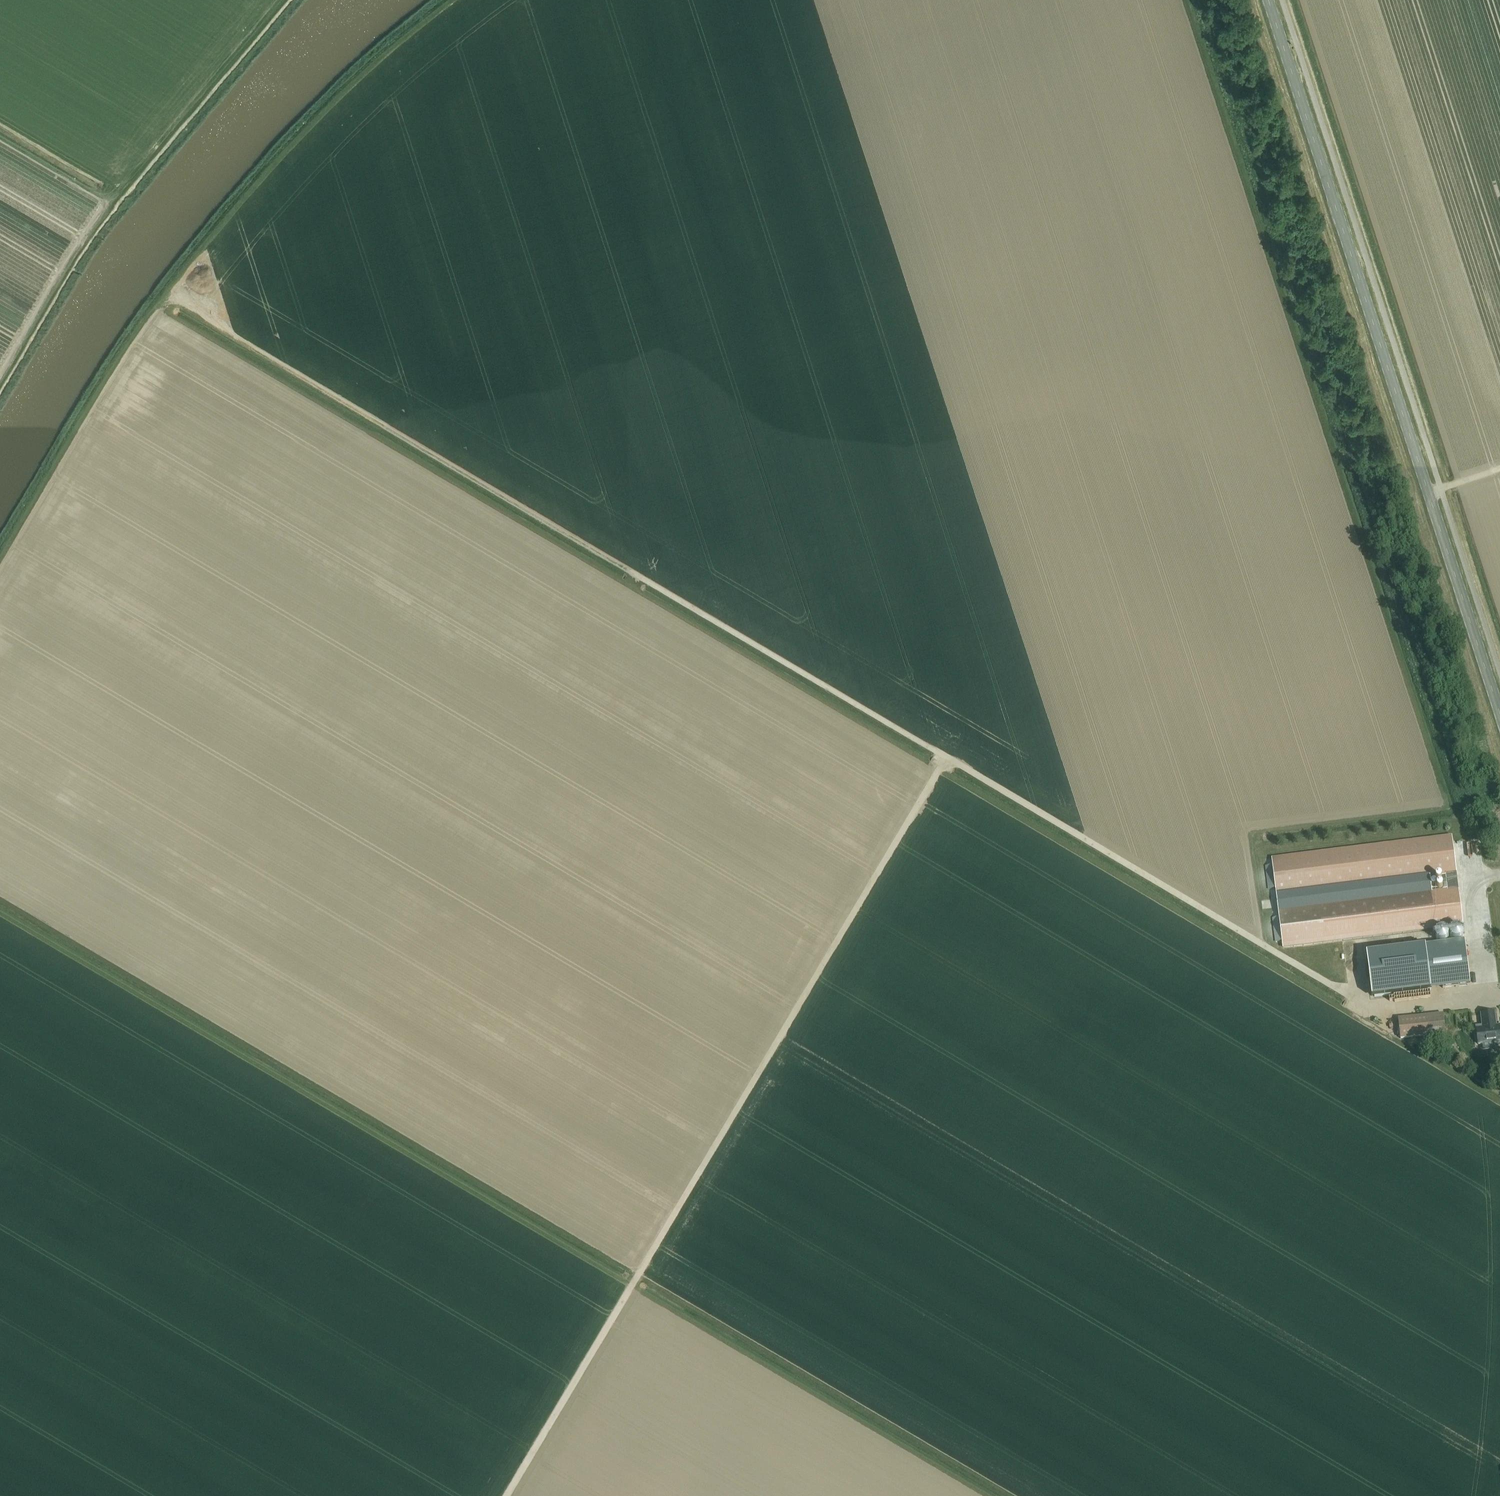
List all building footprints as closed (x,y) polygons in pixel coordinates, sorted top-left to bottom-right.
[(1276,895),(1446,874),(1448,890),(1458,888),(1451,836),(1272,858),(1276,895)] [(1458,888),(1448,890),(1278,911),(1283,947),(1463,925),(1459,899),(1458,888)] [(1464,940),(1366,953),(1372,997),(1470,985),(1464,940)] [(1499,1043),(1499,1026),(1496,1026),(1494,1012),(1480,1014),(1481,1028),(1475,1029),(1477,1046),(1499,1043)] [(1402,1040),(1446,1034),(1443,1014),(1399,1020),(1402,1040)]
